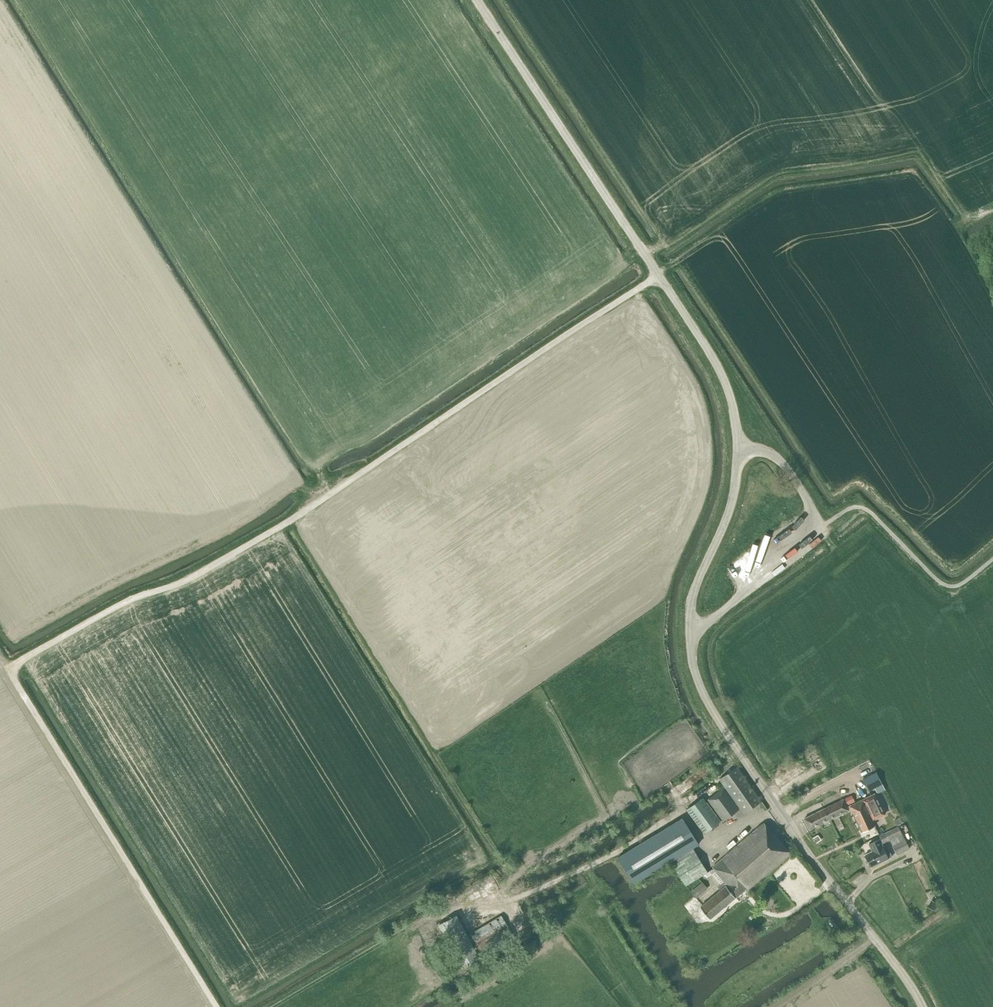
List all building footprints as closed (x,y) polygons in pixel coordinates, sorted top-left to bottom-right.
[(726,774),(719,778),(722,782),(744,814),(761,801),(737,766),(726,774)] [(869,792),(882,785),(876,774),(863,781),(869,792)] [(721,790),(708,799),(723,820),(738,810),(723,788),(721,790)] [(862,800),(864,804),(872,821),(882,816),(885,814),(875,794),(872,795),(871,795),(862,800)] [(843,799),(846,805),(855,801),(851,795),(843,799)] [(692,805),(686,809),(701,829),(704,833),(710,829),(720,822),(705,801),(703,797),(692,805)] [(823,809),(829,820),(849,810),(846,805),(843,799),(823,809)] [(862,800),(849,806),(851,810),(860,829),(861,832),(863,831),(863,832),(875,826),(872,821),(864,804),(862,800)] [(804,819),(809,829),(810,829),(829,820),(823,809),(804,819)] [(664,829),(618,857),(633,883),(670,861),(672,865),(685,885),(707,872),(692,847),(698,844),(689,829),(683,818),(664,829)] [(894,821),(897,826),(898,825),(902,823),(899,818),(896,819),(894,821)] [(700,907),(710,918),(745,889),(746,891),(791,854),(769,829),(764,823),(712,867),(724,881),(718,887),(721,890),(700,907)] [(890,843),(899,839),(903,837),(899,829),(898,827),(879,836),(883,844),(889,841),(890,843)] [(821,840),(818,835),(812,838),(816,844),(821,840)] [(909,849),(903,837),(899,839),(890,843),(894,851),(897,855),(909,849)] [(870,867),(888,858),(892,857),(889,850),(885,852),(882,846),(879,839),(868,844),(871,852),(864,855),(870,867)] [(702,882),(690,892),(696,899),(708,889),(707,887),(710,885),(709,884),(709,883),(708,881),(707,882),(705,880),(703,883),(702,882)] [(496,891),(491,882),(478,889),(483,898),(496,891)] [(478,890),(467,896),(470,902),(481,896),(478,890)] [(934,910),(938,903),(931,900),(927,907),(934,910)] [(462,968),(480,959),(456,915),(438,924),(462,968)] [(501,915),(470,934),(476,944),(484,958),(515,939),(501,915)] [(721,990),(724,994),(730,990),(726,986),(721,990)]
